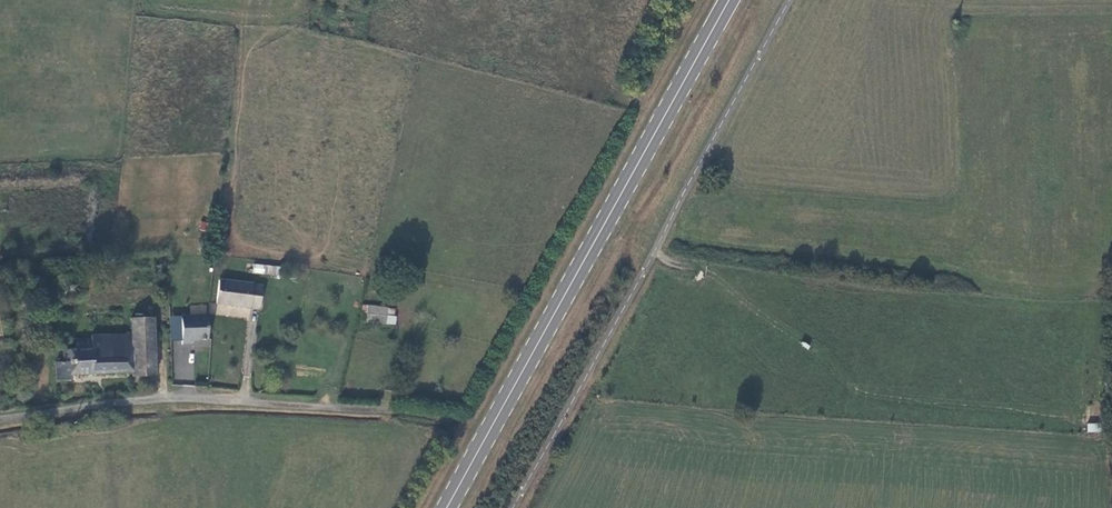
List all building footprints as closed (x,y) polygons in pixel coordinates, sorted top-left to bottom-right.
[(277,275),(278,267),(254,264),(253,272),(277,275)] [(258,288),(214,283),(211,306),(255,311),(258,288)] [(388,307),(368,305),(367,314),(366,323),(386,325),(386,324),(388,308),(388,307)] [(396,309),(388,308),(386,324),(394,324),(396,309)] [(186,342),(200,342),(201,318),(177,318),(177,344),(186,345),(186,342)] [(88,341),(60,343),(60,364),(52,364),(53,383),(68,382),(68,377),(129,374),(130,378),(150,377),(149,321),(127,322),(127,336),(88,339),(88,341)] [(1087,423),(1088,432),(1101,431),(1100,422),(1087,423)]
